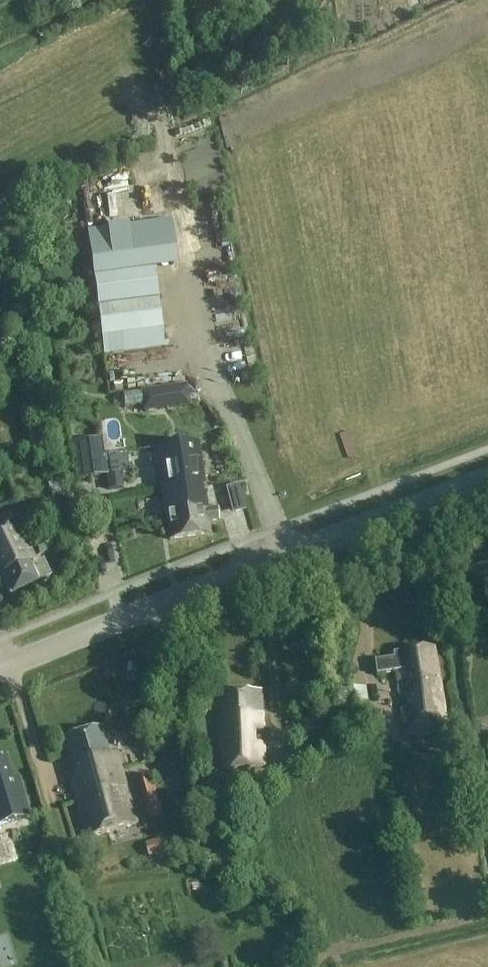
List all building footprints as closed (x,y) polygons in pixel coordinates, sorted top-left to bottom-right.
[(154,271),(94,279),(102,338),(118,335),(120,353),(164,348),(162,330),(154,271)] [(98,357),(97,347),(79,348),(80,358),(98,357)] [(155,389),(141,391),(141,393),(143,406),(144,411),(158,409),(189,405),(187,385),(155,389)] [(79,480),(106,475),(101,439),(73,443),(79,480)] [(161,492),(205,485),(198,441),(155,448),(156,455),(158,469),(161,492)] [(239,484),(225,488),(228,499),(242,495),(239,484)] [(205,485),(161,492),(168,542),(211,535),(209,521),(219,520),(218,508),(207,509),(207,508),(205,495),(206,495),(205,485)] [(39,581),(42,584),(49,580),(50,576),(51,576),(44,562),(34,568),(30,560),(35,558),(35,557),(29,546),(13,512),(0,518),(0,573),(11,595),(39,581)] [(402,710),(406,737),(449,733),(435,648),(394,655),(394,659),(376,662),(378,676),(395,673),(399,698),(411,696),(413,708),(402,710)] [(254,744),(253,732),(263,731),(262,718),(265,718),(263,690),(221,694),(224,717),(217,718),(218,734),(221,742),(224,771),(265,766),(263,743),(254,744)] [(209,712),(208,701),(199,702),(200,713),(209,712)] [(158,712),(149,709),(144,725),(153,728),(158,712)] [(73,785),(77,802),(102,795),(97,777),(123,769),(119,753),(112,755),(105,728),(67,738),(80,783),(73,785)] [(0,760),(0,810),(26,801),(19,777),(13,778),(7,758),(0,760)] [(102,795),(77,802),(88,840),(139,826),(123,769),(97,777),(102,795)] [(137,779),(149,822),(164,817),(152,775),(137,779)] [(166,839),(157,841),(161,855),(170,852),(166,839)] [(281,948),(272,957),(282,966),(291,957),(281,948)]
